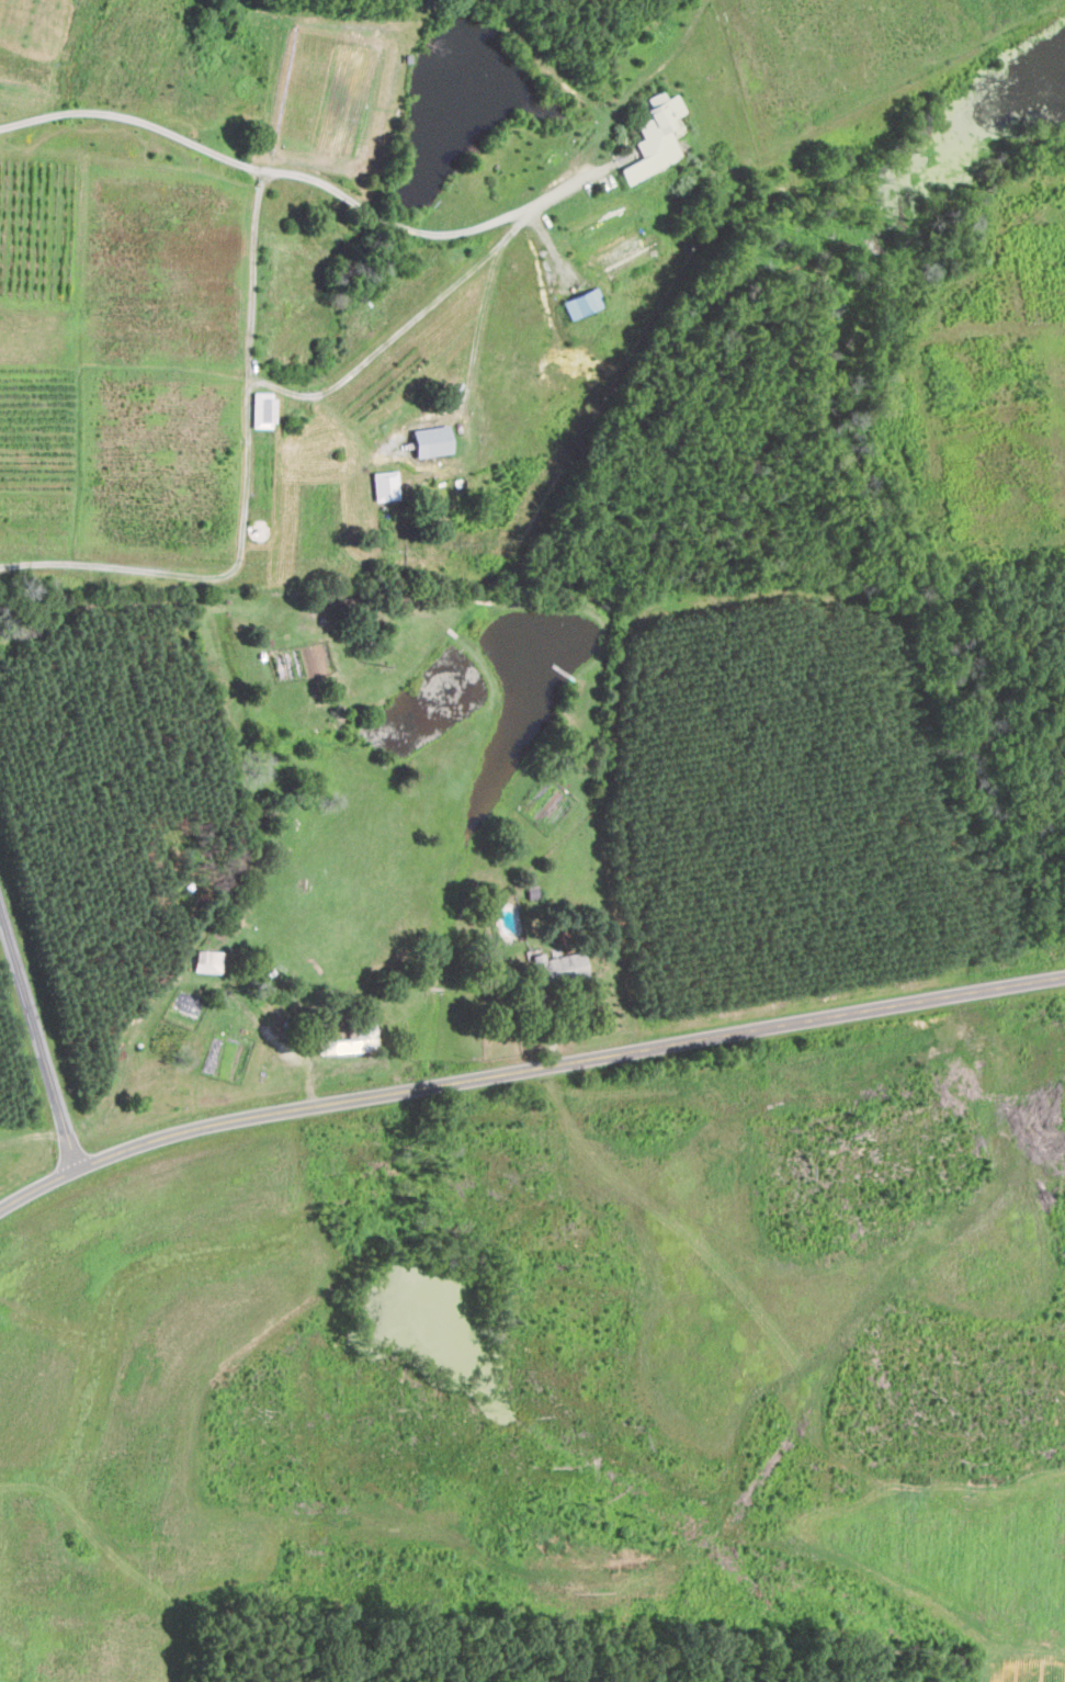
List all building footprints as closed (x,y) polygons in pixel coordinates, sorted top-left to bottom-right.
[(681,158),(668,127),(674,125),(670,117),(684,110),(675,91),(663,97),(660,89),(641,98),(649,116),(634,122),(641,137),(634,141),(641,156),(618,167),(626,183),(681,158)] [(600,254),(611,279),(664,255),(653,231),(600,254)] [(570,318),(604,303),(596,285),(562,300),(570,318)] [(252,427),(274,427),(274,391),(253,391),(252,427)] [(450,453),(448,425),(412,427),(414,456),(450,453)] [(372,471),(373,500),(397,499),(396,470),(372,471)] [(221,973),(221,950),(193,949),(193,972),(221,973)] [(543,958),(542,953),(532,954),(537,984),(587,976),(582,951),(543,958)] [(356,1037),(329,1039),(329,1026),(315,1027),(317,1053),(376,1049),(374,1013),(355,1014),(356,1037)]
